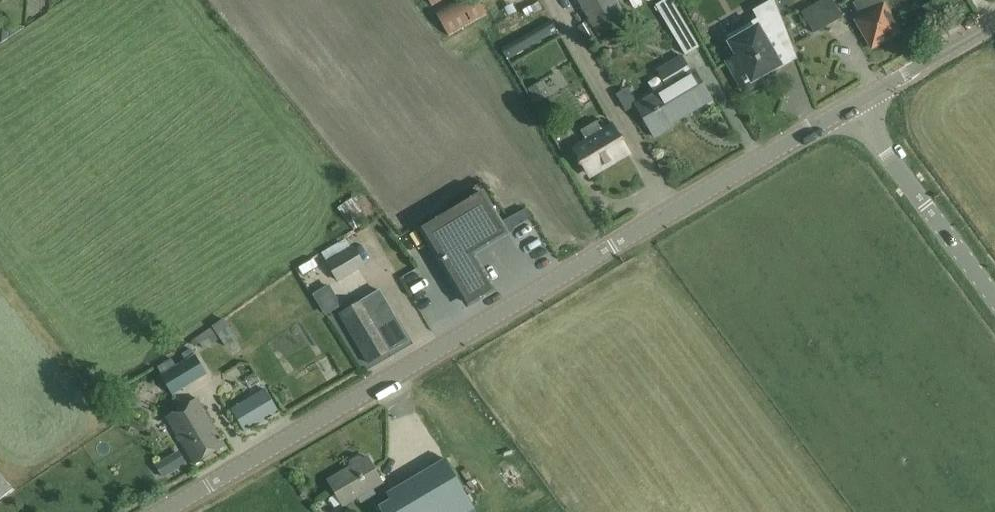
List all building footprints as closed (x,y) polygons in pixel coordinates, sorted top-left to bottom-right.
[(487,15),(479,0),(452,0),(434,10),(449,36),(487,15)] [(617,0),(578,0),(589,20),(579,26),(586,40),(597,33),(599,36),(628,19),(617,0)] [(686,55),(700,46),(672,0),(664,0),(656,5),(686,55)] [(727,36),(737,54),(727,60),(744,90),(767,78),(764,73),(780,64),(766,40),(785,29),(774,0),(771,0),(754,10),(758,18),(727,36)] [(802,12),(814,33),(842,17),(832,0),(823,0),(802,12)] [(882,5),(880,0),(857,0),(851,4),(859,18),(856,20),(872,47),(900,31),(884,4),(882,5)] [(940,0),(936,0),(923,7),(928,16),(944,7),(940,0)] [(507,60),(558,31),(552,20),(544,24),(540,16),(535,19),(540,27),(501,49),(507,60)] [(657,70),(666,86),(636,104),(655,137),(673,127),(671,124),(712,100),(694,70),(692,71),(682,55),(657,70)] [(528,87),(535,98),(546,91),(540,80),(528,87)] [(581,131),(588,143),(575,151),(588,173),(627,150),(614,128),(605,133),(597,121),(581,131)] [(362,190),(340,198),(349,223),(372,215),(362,190)] [(426,224),(471,303),(496,289),(475,252),(509,232),(485,191),(426,224)] [(338,282),(366,266),(354,246),(351,248),(346,238),(321,253),(338,282)] [(334,279),(316,289),(324,302),(341,292),(334,279)] [(379,290),(340,313),(368,362),(408,339),(379,290)] [(224,318),(191,341),(195,347),(201,343),(205,349),(221,338),(227,347),(238,340),(224,318)] [(173,395),(208,374),(196,354),(195,354),(192,349),(183,354),(186,360),(176,366),(172,358),(158,366),(163,374),(161,376),(173,395)] [(265,389),(232,409),(245,430),(278,411),(265,389)] [(194,464),(225,445),(198,398),(166,417),(194,464)] [(179,452),(168,459),(157,465),(165,479),(187,465),(179,452)] [(382,482),(368,457),(328,480),(343,505),(382,482)] [(386,493),(389,499),(378,506),(382,511),(468,511),(475,508),(445,458),(386,493)] [(11,489),(0,475),(0,498),(11,489)]
